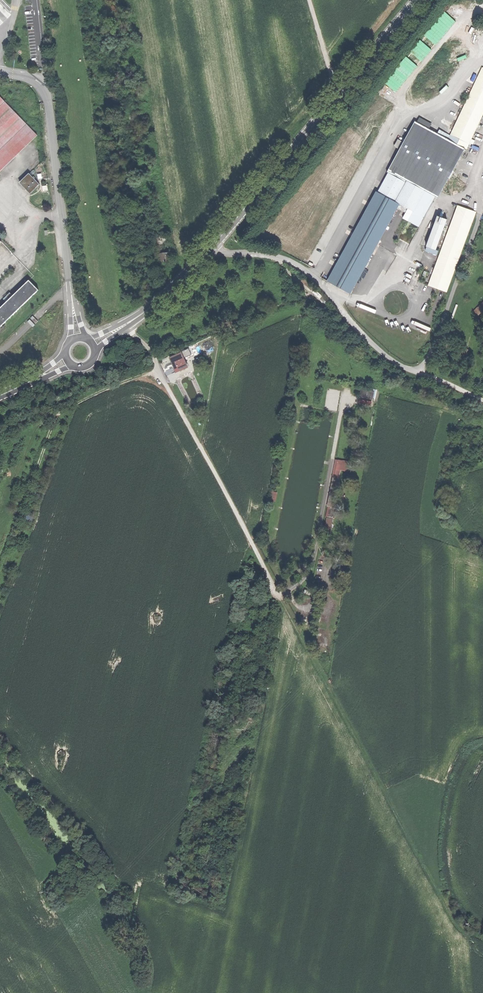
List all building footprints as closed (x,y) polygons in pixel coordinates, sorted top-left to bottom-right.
[(451,134),(453,135),(469,143),(482,115),(482,68),(451,134)] [(39,135),(0,94),(0,172),(39,135)] [(418,122),(390,173),(404,180),(405,179),(425,189),(439,197),(466,147),(451,139),(440,134),(418,122)] [(440,134),(451,139),(453,135),(451,134),(442,130),(440,134)] [(469,143),(453,135),(451,139),(466,147),(467,147),(469,143)] [(400,139),(396,146),(402,148),(405,141),(400,139)] [(389,172),(378,192),(400,203),(409,208),(414,211),(425,189),(405,179),(404,180),(390,173),(389,172)] [(21,182),(31,193),(41,184),(30,173),(21,182)] [(329,280),(351,293),(400,203),(378,192),(377,191),(329,280)] [(430,284),(448,291),(476,212),(459,205),(430,284)] [(409,221),(414,211),(409,208),(404,218),(409,221)] [(431,237),(428,246),(437,249),(448,219),(439,215),(433,232),(431,237)] [(157,236),(161,253),(169,251),(166,235),(157,236)] [(161,253),(162,262),(167,261),(171,260),(169,251),(161,253)] [(40,289),(30,279),(0,308),(0,328),(40,289)] [(459,355),(464,358),(470,349),(465,346),(459,355)] [(175,373),(188,368),(181,353),(169,358),(175,373)] [(362,397),(376,398),(377,390),(363,389),(362,397)] [(336,459),(334,476),(341,477),(342,470),(351,471),(353,461),(336,459)]
